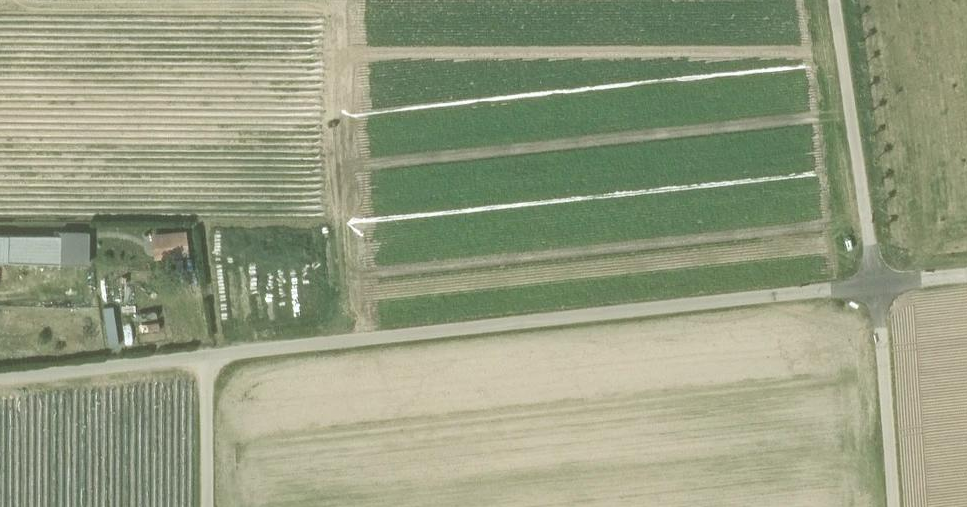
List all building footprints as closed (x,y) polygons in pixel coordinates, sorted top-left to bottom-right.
[(60,231),(60,235),(61,235),(60,264),(86,265),(87,232),(60,231)] [(8,235),(0,234),(0,262),(7,262),(8,235)] [(184,234),(161,237),(163,256),(186,253),(184,234)] [(60,264),(61,235),(60,235),(8,235),(7,262),(60,264)] [(163,256),(161,237),(152,238),(154,257),(163,256)] [(103,307),(109,346),(117,345),(111,305),(103,307)]
